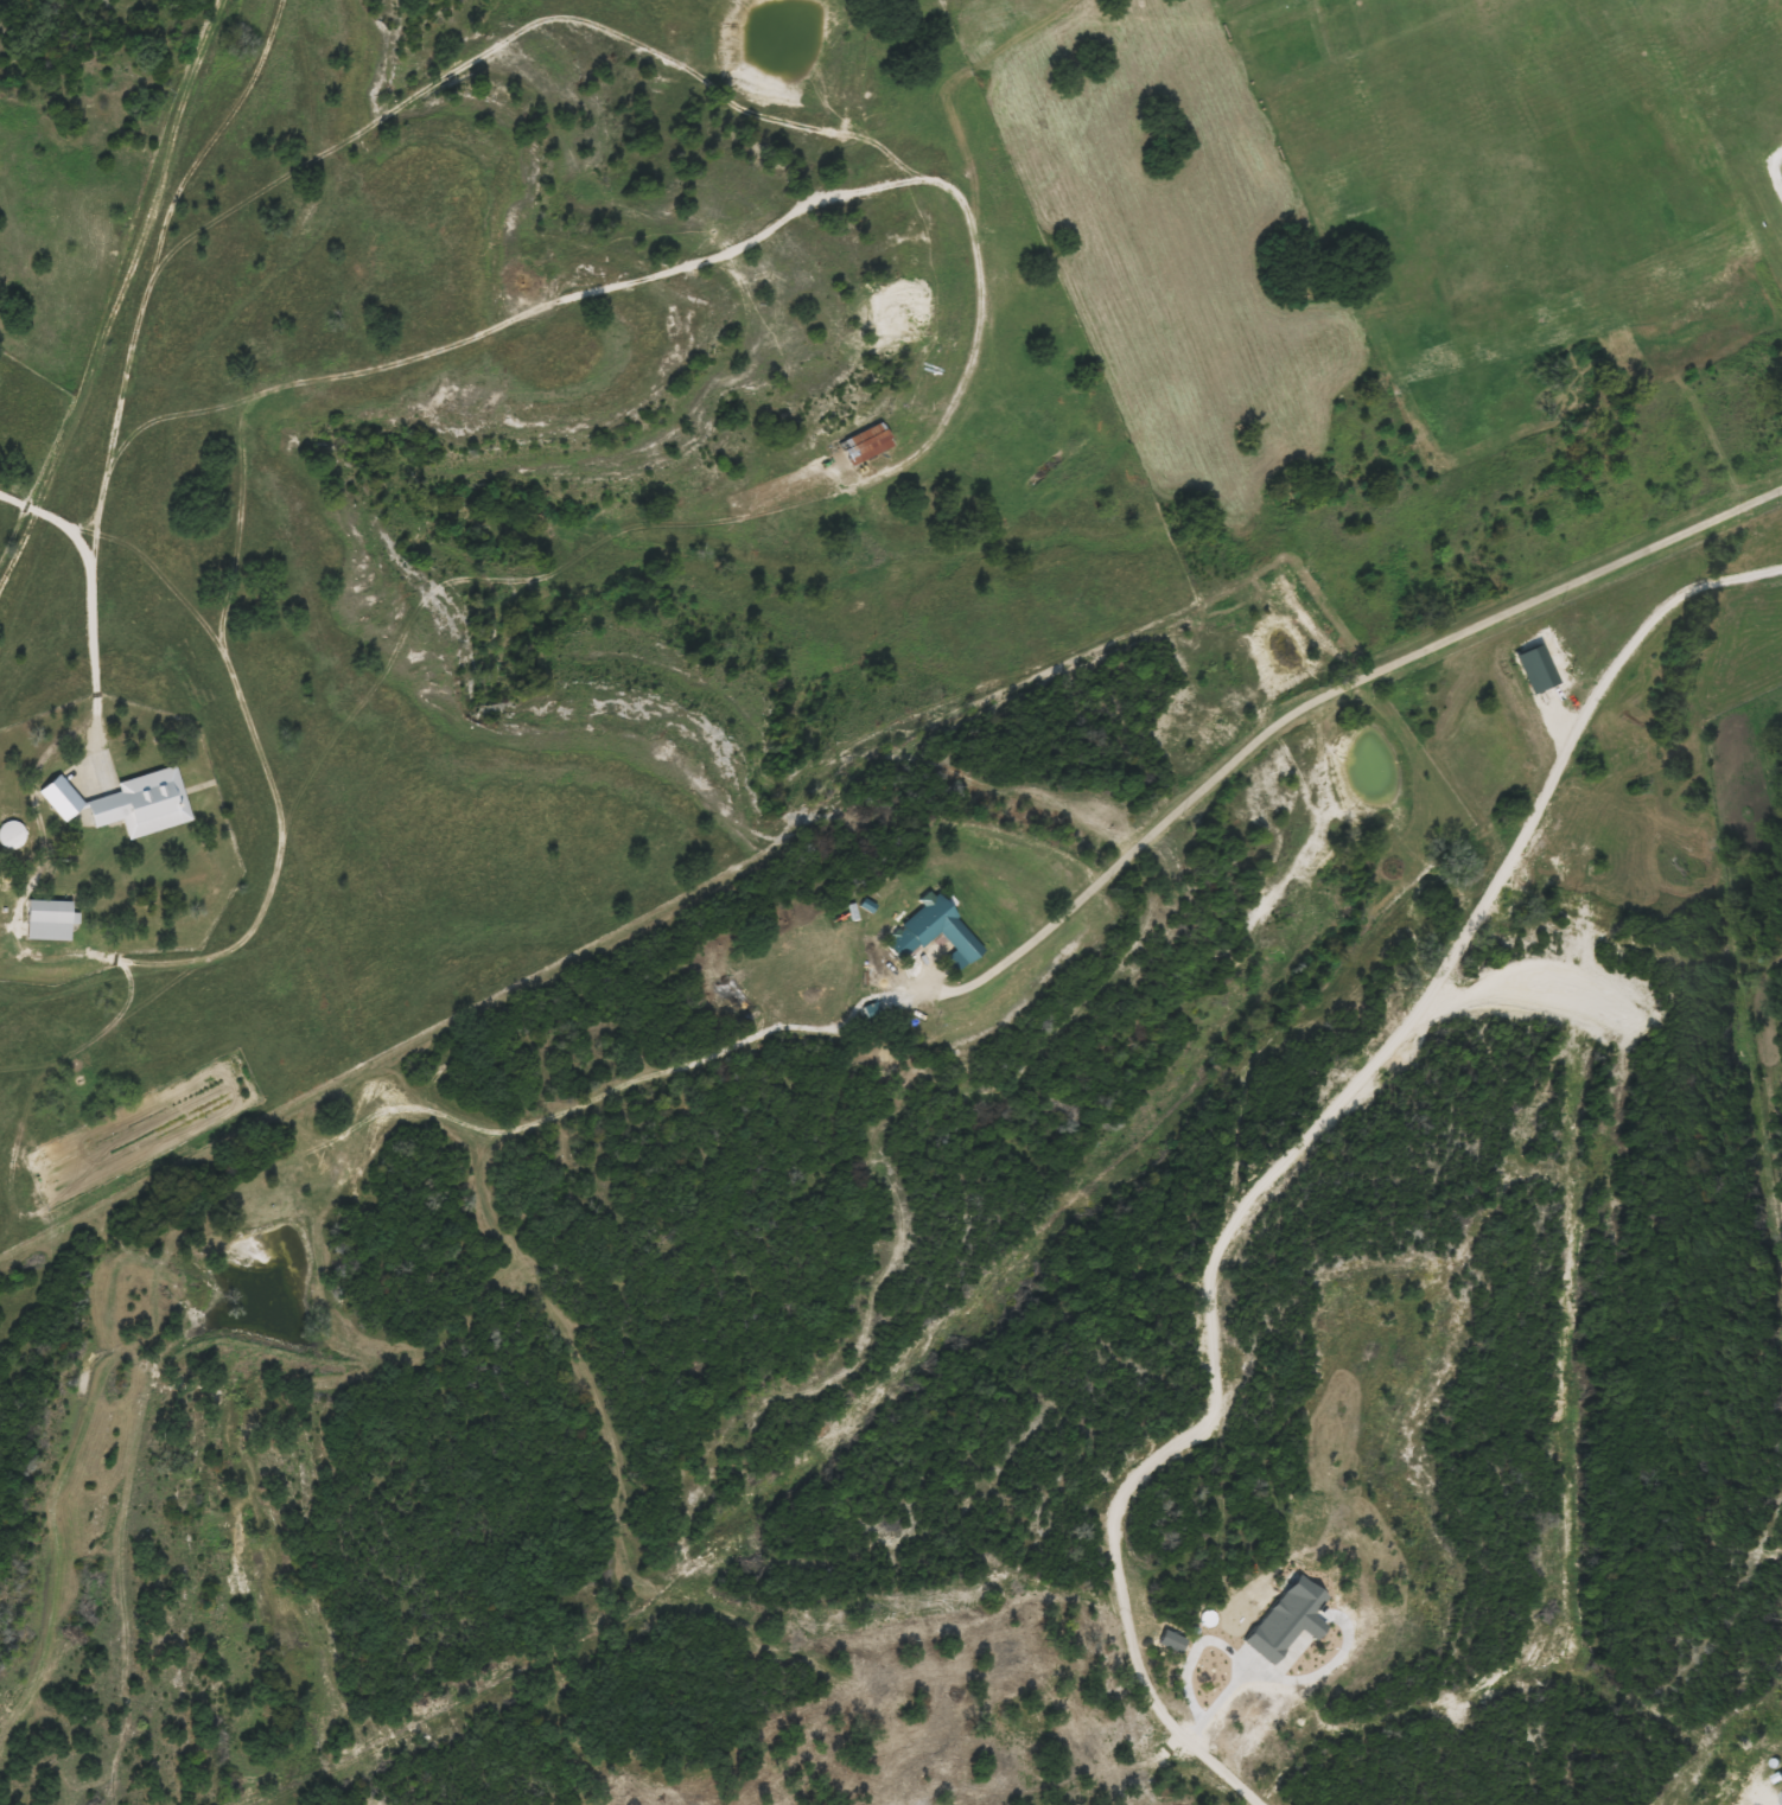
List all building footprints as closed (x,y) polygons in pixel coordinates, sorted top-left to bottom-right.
[(851,467),(893,445),(880,421),(838,444),(851,467)] [(956,951),(947,957),(957,972),(985,951),(943,895),(885,939),(902,961),(941,931),(956,951)] [(26,939),(75,940),(76,912),(72,912),(72,901),(27,900),(26,939)]
